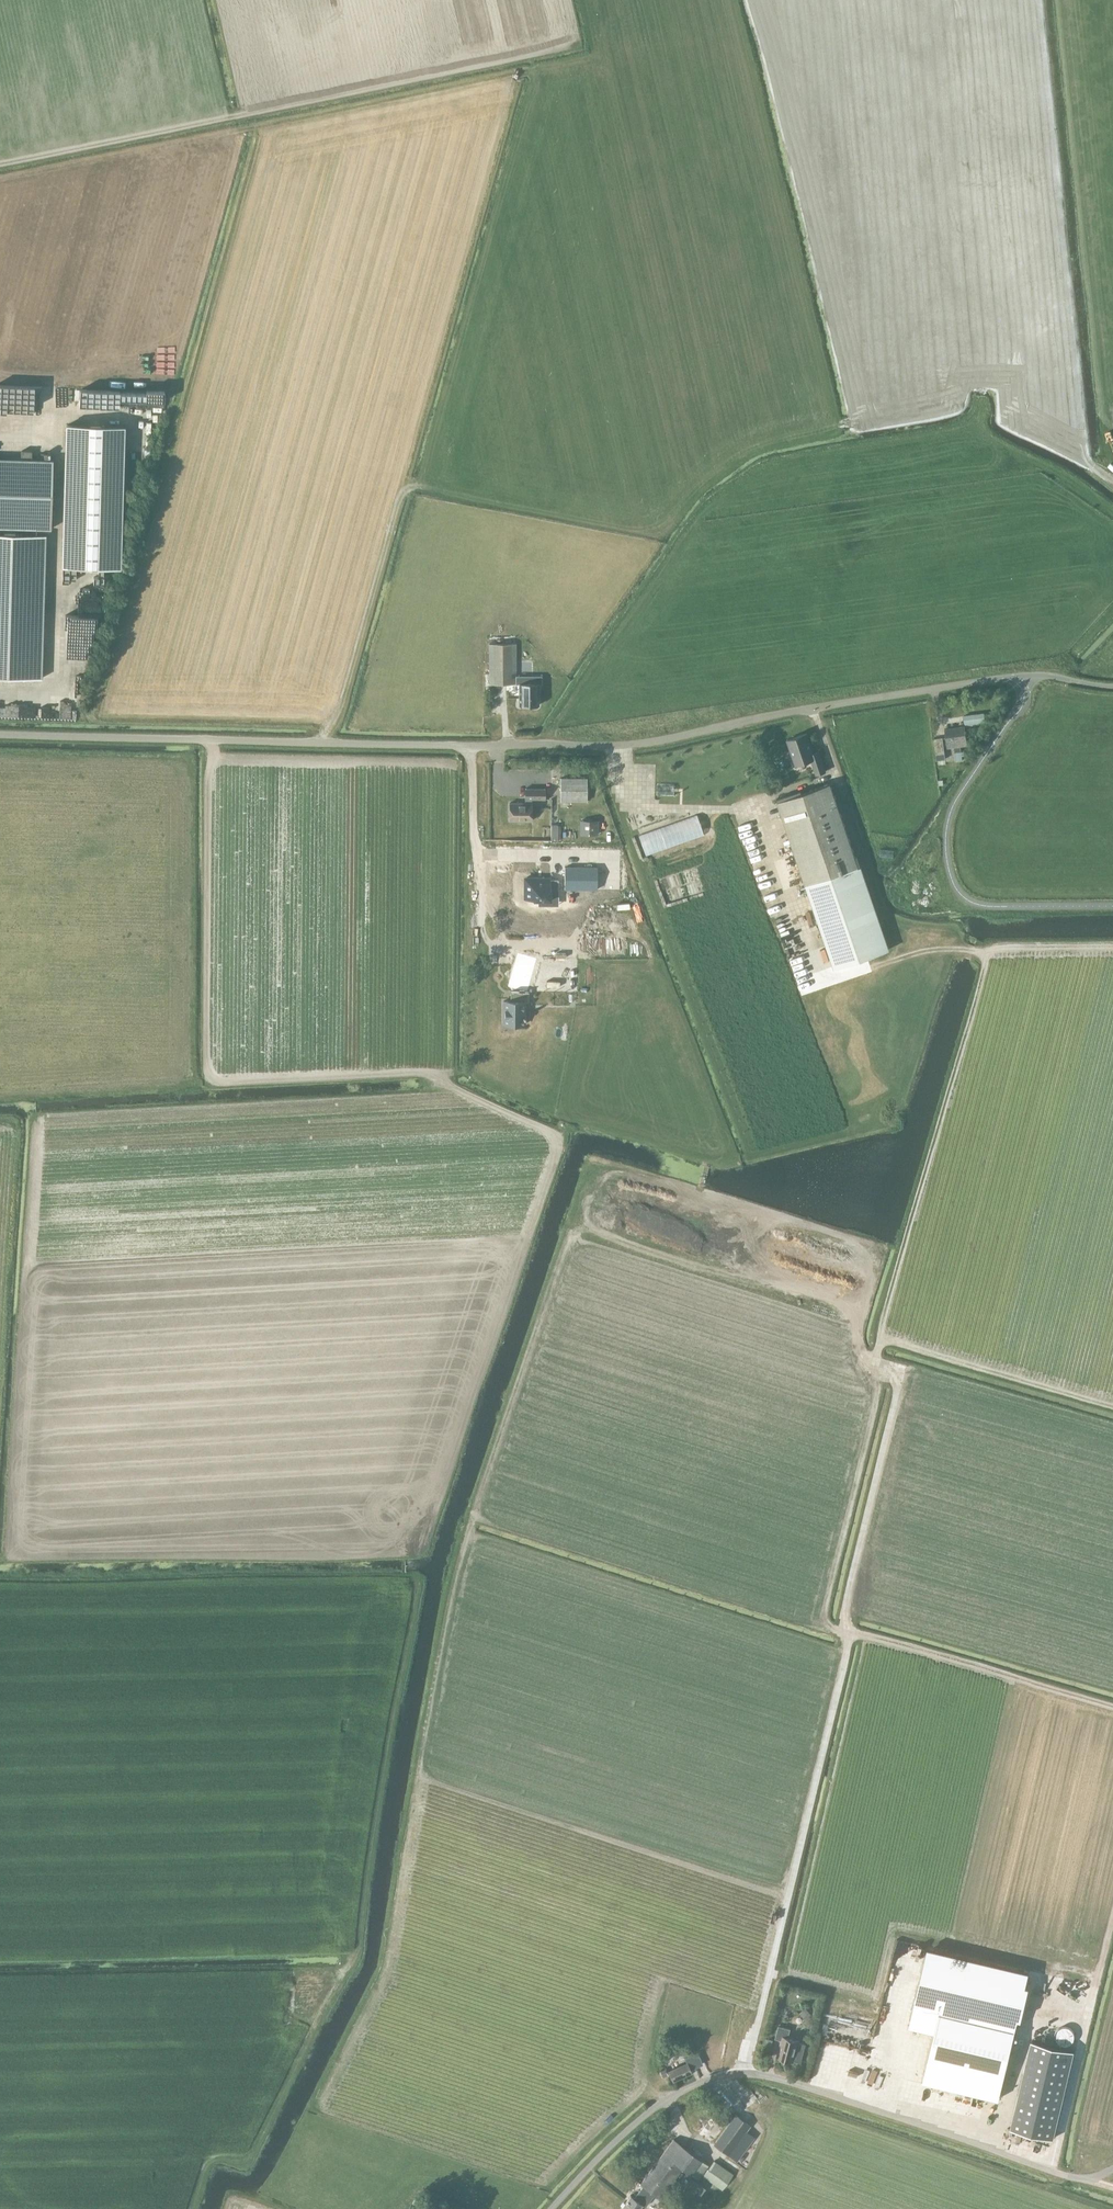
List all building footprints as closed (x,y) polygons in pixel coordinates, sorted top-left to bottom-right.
[(68,425),(64,566),(119,568),(123,427),(68,425)] [(52,530),(55,463),(0,461),(0,529),(52,530)] [(43,680),(48,537),(0,535),(0,678),(43,680)] [(539,695),(539,686),(541,685),(541,677),(527,676),(515,677),(515,644),(490,643),(490,684),(521,684),(520,706),(537,706),(537,695),(539,695)] [(965,717),(965,720),(966,727),(986,724),(985,714),(965,717)] [(948,748),(955,747),(957,762),(964,759),(965,755),(965,751),(965,746),(967,746),(965,726),(947,729),(948,748)] [(819,752),(814,754),(807,734),(788,741),(796,765),(812,760),(817,775),(826,772),(819,752)] [(935,739),(938,761),(946,759),(943,738),(935,739)] [(587,778),(561,778),(561,801),(587,802),(587,778)] [(801,791),(777,799),(807,885),(835,969),(888,951),(859,867),(830,784),(802,793),(801,791)] [(545,799),(545,789),(525,789),(525,803),(510,803),(510,821),(532,821),(532,799),(545,799)] [(591,824),(591,839),(609,839),(609,825),(591,824)] [(597,890),(598,868),(565,867),(565,890),(597,890)] [(552,873),(527,873),(527,894),(552,894),(552,884),(560,883),(560,874),(552,874),(552,873)] [(513,1001),(503,1001),(503,1025),(525,1025),(525,1019),(526,1019),(526,1015),(525,1015),(525,1002),(529,1002),(529,993),(532,993),(532,959),(510,959),(510,993),(513,993),(513,1001)] [(577,959),(532,959),(532,993),(577,993),(577,959)] [(927,1952),(909,2026),(935,2032),(923,2081),(999,2099),(1028,1976),(927,1952)] [(805,2009),(800,2014),(807,2020),(812,2015),(805,2009)] [(794,2061),(794,2060),(801,2062),(806,2044),(799,2042),(799,2041),(788,2038),(791,2029),(779,2026),(775,2039),(782,2040),(777,2057),(794,2061)] [(1032,2041),(1011,2129),(1053,2139),(1074,2051),(1032,2041)] [(688,2063),(668,2072),(673,2082),(692,2073),(691,2070),(688,2063)] [(736,2115),(715,2144),(737,2161),(754,2138),(746,2132),(750,2126),(736,2115)] [(622,2208),(640,2208),(643,2205),(646,2207),(655,2195),(661,2199),(672,2184),(682,2191),(680,2193),(676,2199),(687,2208),(690,2208),(694,2203),(705,2187),(692,2177),(685,2186),(676,2179),(683,2169),(691,2174),(699,2179),(709,2166),(702,2160),(693,2153),(675,2140),(641,2185),(644,2186),(634,2199),(631,2196),(622,2208)] [(705,2176),(704,2177),(722,2189),(727,2182),(732,2175),(715,2163),(711,2167),(705,2176)]
